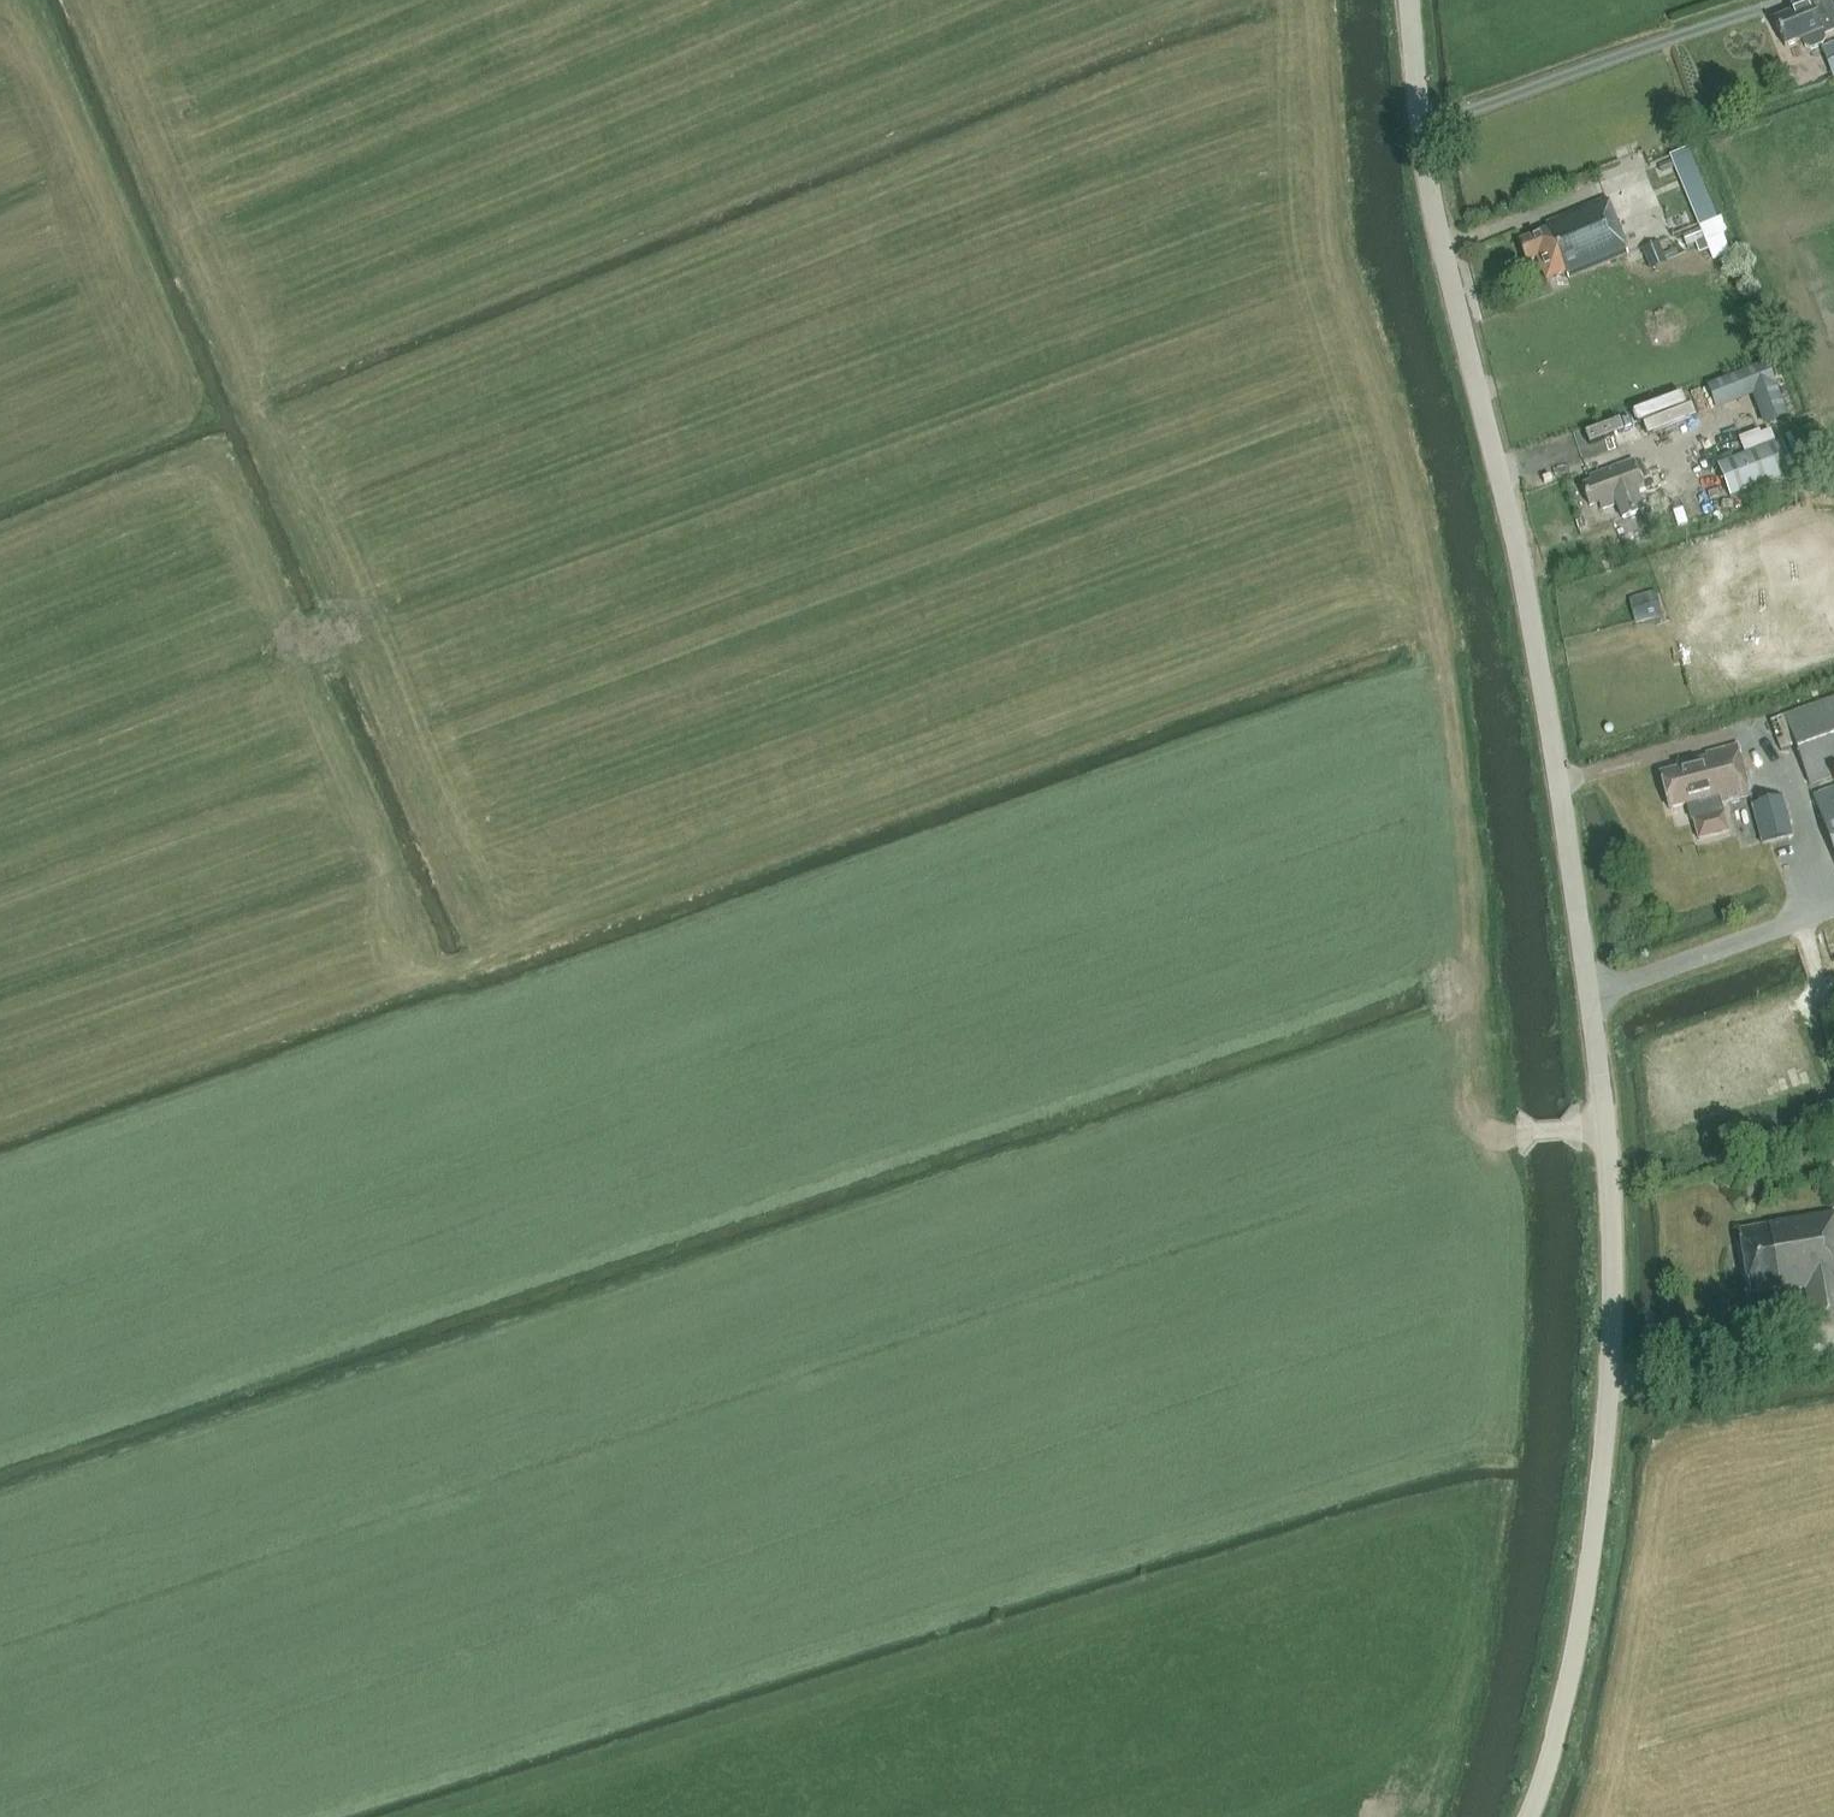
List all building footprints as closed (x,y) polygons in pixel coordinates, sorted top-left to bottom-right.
[(1833,31),(1833,0),(1828,0),(1812,6),(1812,5),(1774,21),(1785,46),(1802,39),(1805,47),(1811,49),(1823,44),(1826,39),(1824,35),(1833,31)] [(1688,148),(1673,154),(1702,224),(1716,218),(1688,148)] [(1547,280),(1566,272),(1569,278),(1628,253),(1607,199),(1547,224),(1549,230),(1519,242),(1527,262),(1538,257),(1547,280)] [(1752,397),(1764,427),(1789,417),(1767,362),(1706,387),(1716,411),(1752,397)] [(1656,406),(1611,422),(1619,445),(1665,428),(1656,406)] [(1718,465),(1730,499),(1794,475),(1781,441),(1718,465)] [(1596,480),(1583,485),(1590,506),(1600,502),(1602,509),(1617,504),(1623,518),(1645,510),(1639,496),(1646,493),(1635,460),(1594,475),(1596,480)] [(1785,716),(1810,784),(1833,775),(1833,699),(1785,716)] [(1680,764),(1681,768),(1661,774),(1670,809),(1690,804),(1699,840),(1730,832),(1722,803),(1751,795),(1738,745),(1707,753),(1708,757),(1680,764)] [(1814,795),(1833,850),(1833,788),(1814,795)] [(1752,797),(1751,796),(1762,845),(1793,837),(1784,798),(1754,804),(1752,797)] [(1741,1235),(1751,1293),(1779,1288),(1780,1292),(1807,1287),(1815,1329),(1833,1325),(1833,1214),(1741,1230),(1742,1234),(1741,1235)]
